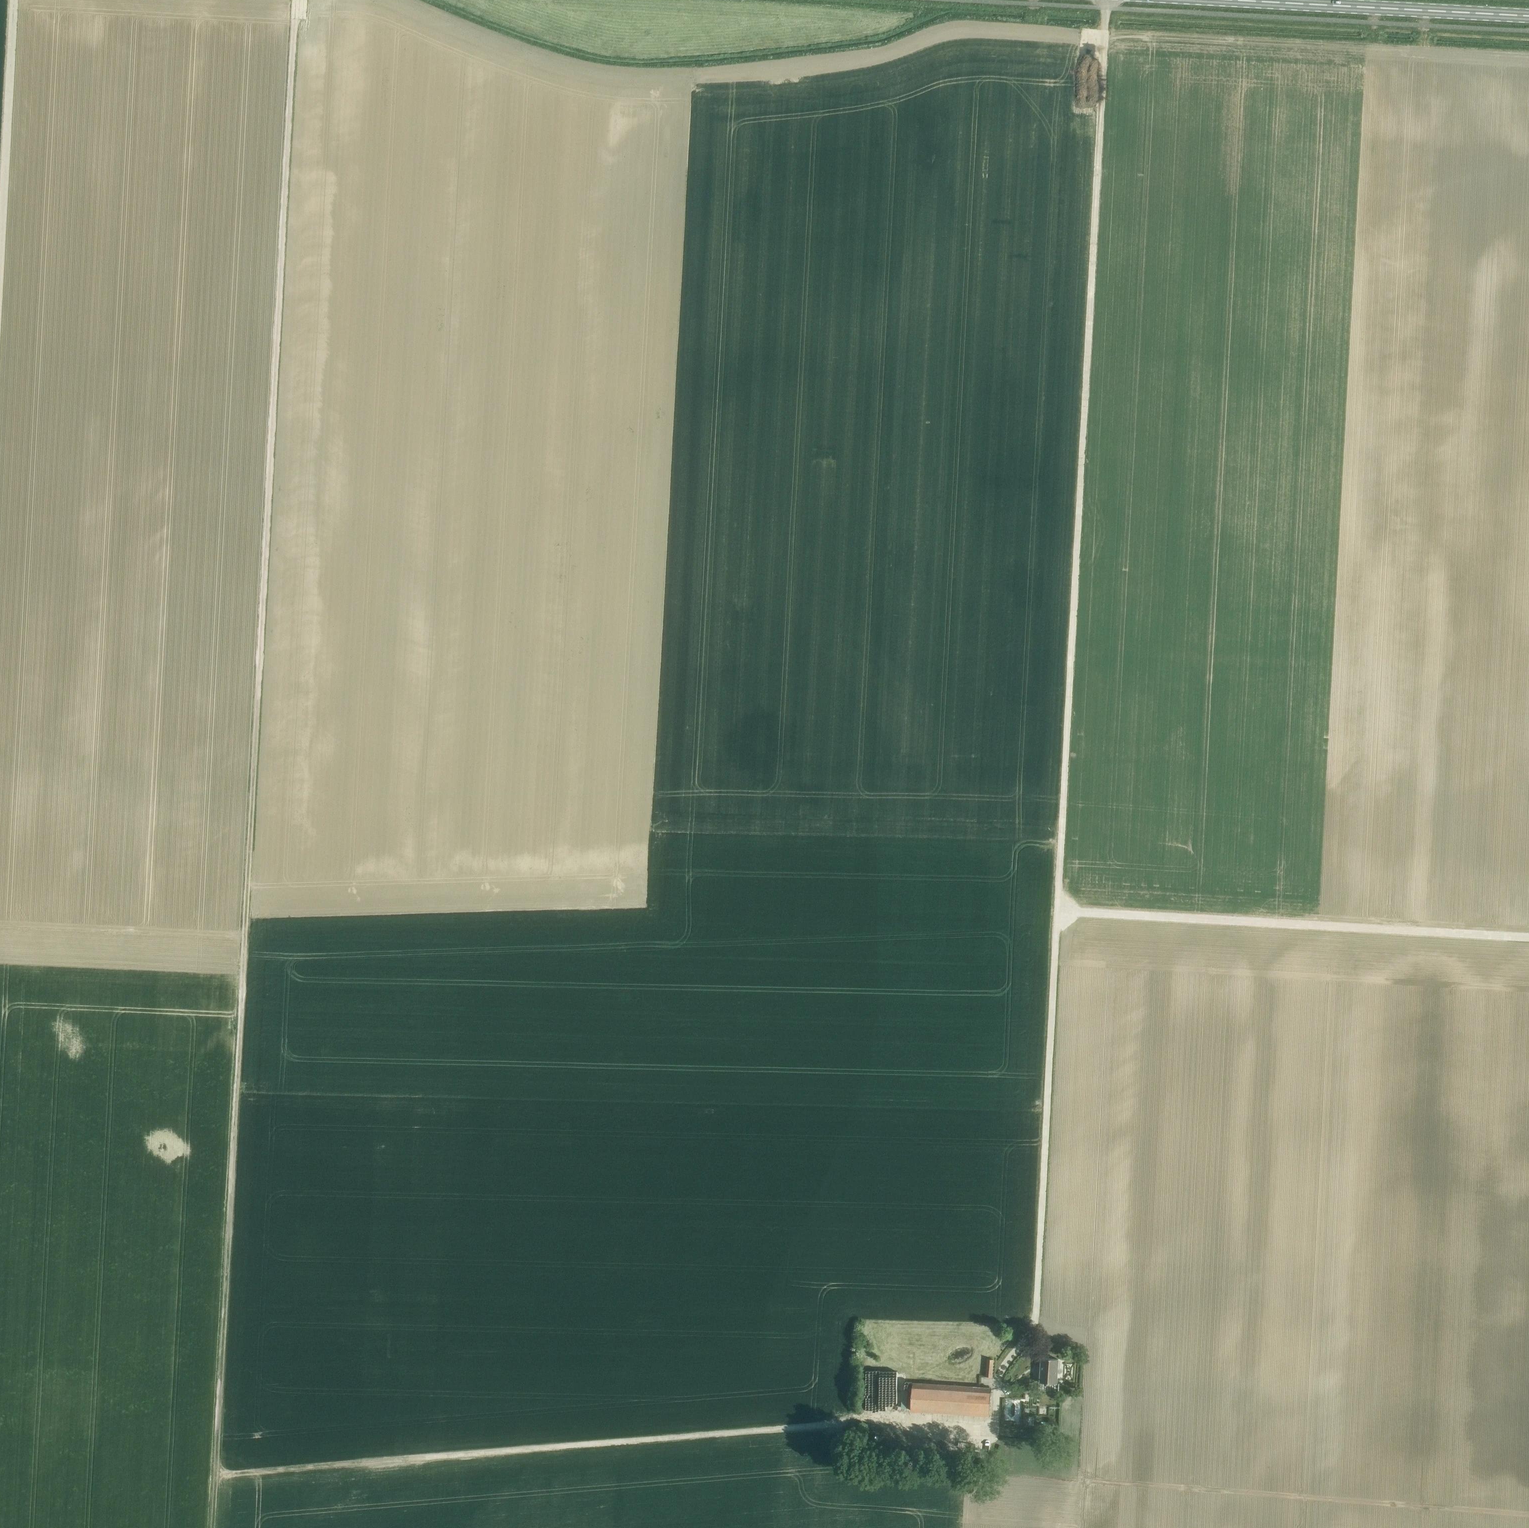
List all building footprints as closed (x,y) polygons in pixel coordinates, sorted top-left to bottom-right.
[(1040,1383),(1058,1384),(1059,1359),(1041,1358),(1040,1383)] [(912,1411),(989,1416),(991,1388),(913,1382),(912,1411)]
